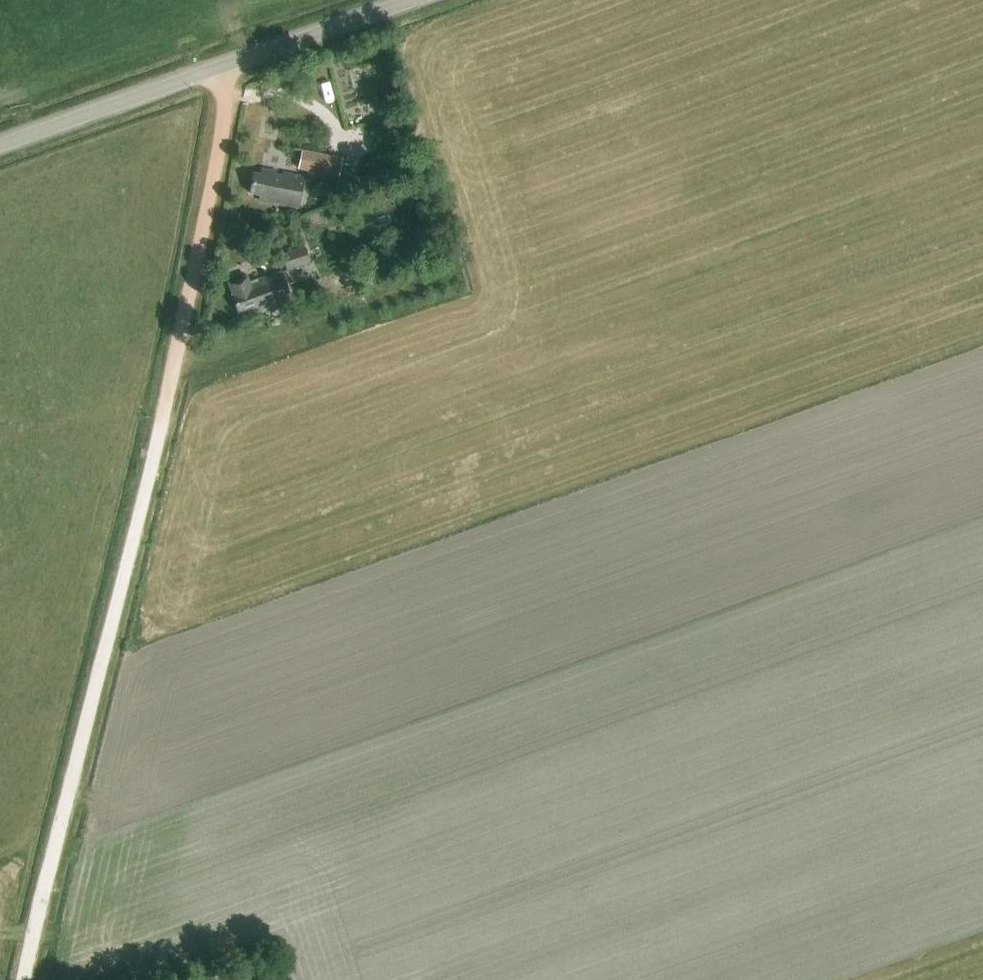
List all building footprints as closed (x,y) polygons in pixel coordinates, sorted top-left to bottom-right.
[(339,177),(343,158),(301,150),(297,169),(339,177)] [(298,208),(304,177),(262,169),(261,173),(254,172),(250,193),(260,195),(259,200),(298,208)] [(287,271),(311,262),(305,246),(281,254),(287,271)] [(250,316),(293,301),(282,271),(250,282),(248,276),(229,282),(233,294),(239,312),(248,309),(250,316)]
